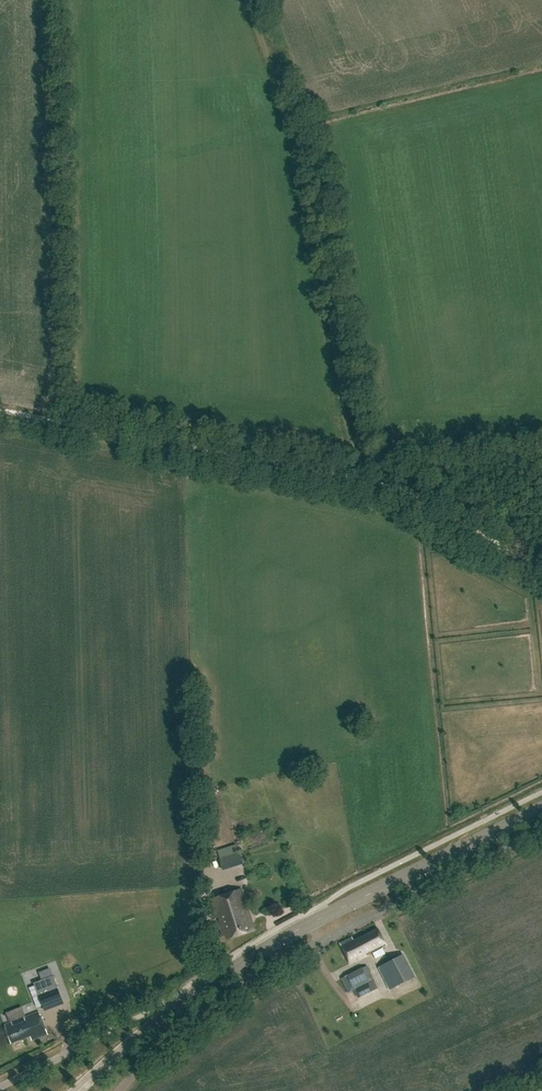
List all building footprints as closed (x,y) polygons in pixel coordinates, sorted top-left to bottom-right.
[(242,864),(237,848),(218,854),(223,870),(242,864)] [(253,932),(241,892),(211,902),(222,938),(226,937),(228,942),(250,935),(250,933),(253,932)] [(386,946),(378,930),(355,942),(353,938),(341,945),(350,965),(366,957),(365,956),(386,946)] [(415,977),(404,954),(377,967),(389,990),(415,977)] [(373,980),(366,966),(341,978),(347,992),(373,980)] [(42,979),(39,971),(26,976),(33,994),(28,995),(34,1011),(58,1002),(49,976),(42,979)] [(383,1017),(391,1014),(389,1008),(375,1014),(372,1006),(365,1009),(371,1026),(385,1021),(383,1017)] [(47,1036),(38,1014),(2,1027),(9,1046),(28,1038),(29,1042),(47,1036)]
